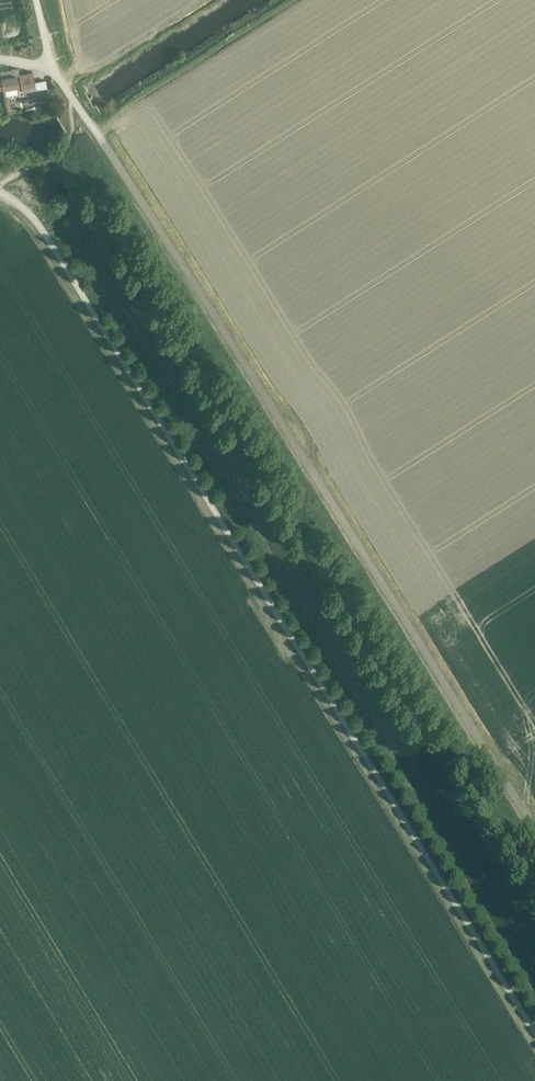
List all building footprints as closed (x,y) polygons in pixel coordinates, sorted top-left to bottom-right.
[(2,89),(3,89),(18,86),(16,76),(19,76),(19,74),(18,69),(14,69),(0,72),(1,78),(2,89)] [(19,74),(19,76),(20,76),(23,92),(35,90),(33,81),(32,72),(19,74)] [(44,79),(33,81),(35,90),(46,88),(44,79)]
